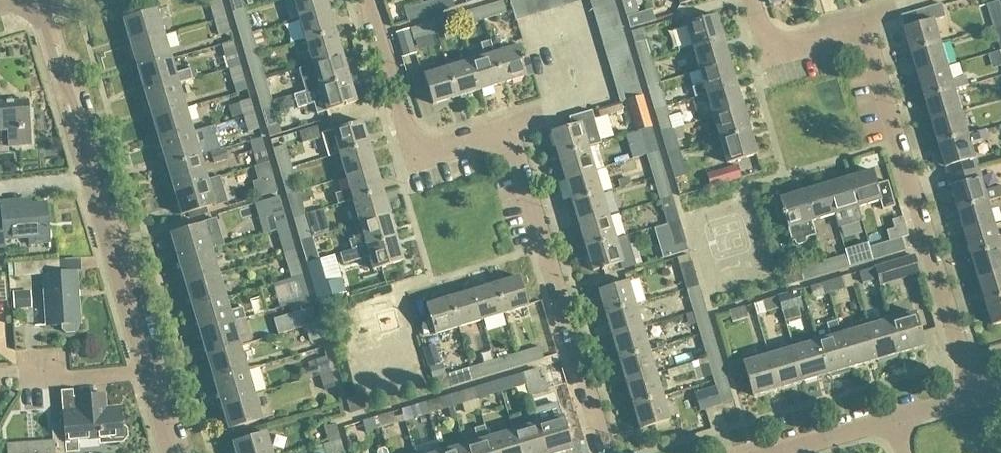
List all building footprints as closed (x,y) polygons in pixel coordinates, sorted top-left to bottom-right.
[(216,18),(227,15),(223,0),(211,0),(216,18)] [(234,11),(247,7),(244,0),(231,0),(234,11)] [(327,0),(295,0),(300,17),(329,8),(327,0)] [(432,14),(456,7),(454,0),(433,0),(428,1),(432,14)] [(480,7),(484,20),(508,13),(503,0),(480,7)] [(523,0),(511,0),(517,20),(528,16),(523,0)] [(536,0),(523,0),(528,16),(540,13),(536,0)] [(548,0),(536,0),(540,13),(551,9),(548,0)] [(551,9),(562,6),(561,0),(548,0),(551,9)] [(614,0),(591,0),(593,9),(615,2),(614,0)] [(627,16),(630,28),(656,20),(652,9),(640,12),(638,5),(643,4),(642,0),(623,0),(627,16)] [(1000,25),(1000,2),(1000,0),(988,4),(995,27),(1000,25)] [(432,14),(428,1),(405,8),(409,21),(432,14)] [(618,14),(615,2),(593,9),(597,20),(618,14)] [(913,51),(943,42),(936,19),(947,16),(944,3),(918,11),(921,23),(906,28),(913,51)] [(254,31),(247,7),(234,11),(241,34),(254,31)] [(480,7),(458,14),(462,26),(484,20),(480,7)] [(132,44),(165,34),(158,8),(124,18),(132,44)] [(329,8),(300,17),(306,40),(336,31),(329,8)] [(458,14),(435,20),(439,33),(462,26),(458,14)] [(618,14),(597,20),(600,32),(622,26),(618,14)] [(227,15),(216,18),(221,36),(233,33),(227,15)] [(692,46),(722,37),(715,15),(685,23),(692,46)] [(439,33),(435,20),(411,28),(415,40),(439,33)] [(670,25),(676,47),(685,45),(679,23),(670,25)] [(622,26),(600,32),(604,44),(625,37),(622,26)] [(644,27),(632,31),(635,43),(647,39),(648,39),(644,27)] [(410,28),(396,32),(404,56),(417,53),(410,28)] [(260,54),(254,31),(241,34),(248,57),(260,54)] [(336,31),(306,40),(313,63),(343,54),(336,31)] [(172,57),(165,34),(132,44),(139,68),(172,57)] [(517,46),(505,49),(502,37),(490,40),(494,52),(494,53),(503,83),(526,76),(533,74),(528,58),(521,60),(517,46)] [(628,49),(625,37),(604,44),(607,55),(628,49)] [(722,37),(692,46),(699,70),(729,61),(722,37)] [(647,39),(635,43),(641,61),(653,58),(647,39)] [(230,67),(242,63),(235,41),(223,45),(230,67)] [(943,42),(913,51),(920,74),(950,65),(943,42)] [(632,60),(628,49),(607,55),(611,67),(632,60)] [(503,83),(494,53),(472,59),(481,89),(503,83)] [(260,54),(248,57),(255,80),(267,77),(260,54)] [(313,64),(299,68),(306,90),(320,86),(349,77),(343,54),(313,63),(313,64)] [(172,57),(139,68),(146,92),(180,82),(194,77),(191,69),(177,74),(172,57)] [(660,81),(653,58),(641,61),(648,85),(660,81)] [(472,59),(449,66),(458,96),(481,89),(472,59)] [(635,72),(632,60),(611,67),(614,78),(635,72)] [(699,70),(703,84),(693,87),(696,97),(706,93),(736,84),(729,61),(699,70)] [(250,89),(242,63),(230,67),(237,93),(250,89)] [(950,65),(920,74),(926,97),(956,88),(950,65)] [(458,96),(449,66),(425,73),(434,104),(458,96)] [(635,72),(614,78),(618,90),(639,83),(635,72)] [(268,78),(267,77),(255,80),(262,103),(274,100),(268,78)] [(320,86),(306,90),(294,94),(298,107),(314,102),(317,113),(327,110),(356,101),(349,77),(320,86)] [(660,81),(648,85),(655,108),(667,104),(660,81)] [(180,82),(146,92),(153,116),(187,106),(180,82)] [(639,83),(618,90),(621,101),(630,98),(642,95),(639,83)] [(743,108),(736,84),(706,93),(713,116),(743,108)] [(956,88),(926,97),(933,120),(963,111),(956,88)] [(642,95),(630,98),(640,129),(652,126),(642,95)] [(0,101),(0,130),(8,129),(10,144),(31,143),(28,99),(0,101)] [(252,99),(241,102),(228,106),(232,118),(245,114),(245,115),(256,111),(252,99)] [(281,124),(274,100),(262,103),(269,128),(271,137),(284,133),(281,124)] [(621,102),(597,109),(600,117),(623,110),(621,102)] [(674,127),(667,104),(655,108),(662,131),(674,127)] [(194,130),(187,106),(153,116),(160,140),(194,130)] [(743,108),(713,116),(720,139),(750,131),(743,108)] [(559,154),(588,145),(601,141),(592,110),(570,116),(573,125),(552,131),(559,154)] [(261,128),(256,111),(245,115),(250,132),(261,128)] [(970,134),(963,111),(933,120),(940,143),(970,134)] [(333,130),(337,143),(327,146),(330,157),(340,153),(369,144),(362,121),(333,130)] [(301,131),(299,131),(303,143),(328,136),(324,124),(301,131)] [(659,149),(652,126),(640,129),(647,153),(659,149)] [(674,127),(662,131),(669,154),(681,150),(678,140),(685,138),(681,126),(674,128),(674,127)] [(940,143),(943,152),(939,153),(937,156),(940,164),(943,165),(946,165),(947,167),(977,158),(973,145),(991,139),(988,129),(970,134),(940,143)] [(194,130),(160,140),(168,164),(201,154),(194,130)] [(750,131),(720,139),(727,163),(756,154),(750,131)] [(294,167),(285,136),(272,139),(275,148),(282,170),(294,167)] [(259,163),(270,159),(264,137),(252,140),(259,163)] [(376,167),(369,144),(340,153),(347,176),(376,167)] [(588,145),(559,154),(566,177),(595,168),(588,145)] [(225,147),(211,152),(214,162),(229,158),(225,147)] [(659,149),(647,153),(654,175),(666,172),(659,149)] [(681,150),(669,154),(676,178),(689,174),(681,150)] [(201,154),(168,164),(175,188),(209,178),(201,154)] [(276,177),(270,159),(259,163),(264,180),(276,177)] [(301,190),(294,167),(282,170),(289,193),(301,190)] [(347,176),(351,189),(337,193),(340,204),(354,199),(353,198),(383,189),(376,167),(347,176)] [(595,168),(566,177),(573,200),(602,191),(595,168)] [(872,170),(849,177),(858,207),(881,200),(884,209),(895,205),(888,180),(876,184),(872,170)] [(673,195),(666,172),(654,175),(661,198),(673,195)] [(219,175),(209,178),(175,188),(182,213),(227,200),(219,175)] [(858,207),(849,177),(825,184),(835,214),(858,207)] [(986,190),(982,177),(952,186),(959,210),(989,201),(1000,197),(1000,185),(986,190)] [(825,184),(802,191),(811,221),(835,214),(825,184)] [(390,212),(383,189),(353,198),(354,199),(360,221),(390,212)] [(308,212),(301,190),(289,193),(295,215),(308,212)] [(609,214),(602,191),(573,200),(580,223),(597,218),(609,214)] [(811,221),(802,191),(779,198),(793,242),(796,241),(796,244),(799,245),(806,243),(807,241),(807,238),(816,235),(811,221)] [(290,225),(281,195),(254,203),(264,234),(279,230),(278,228),(290,225)] [(673,195),(661,198),(668,221),(680,218),(673,195)] [(47,203),(21,205),(20,200),(0,202),(2,218),(0,218),(0,245),(5,245),(5,240),(28,239),(29,245),(50,243),(47,203)] [(989,201),(959,210),(966,232),(996,224),(989,201)] [(314,234),(308,212),(295,215),(302,238),(314,234)] [(390,212),(360,221),(364,234),(349,238),(352,249),(397,235),(390,212)] [(597,218),(580,223),(586,245),(616,237),(609,214),(597,218)] [(668,221),(669,223),(654,228),(663,257),(690,248),(680,218),(668,221)] [(224,244),(216,219),(171,233),(178,258),(212,248),(224,244)] [(966,232),(973,256),(1000,248),(1000,236),(996,224),(966,232)] [(297,248),(290,225),(278,228),(285,252),(297,248)] [(321,257),(314,234),(302,238),(309,261),(321,257)] [(397,235),(352,249),(341,252),(344,262),(370,255),(374,268),(404,259),(397,235)] [(616,237),(586,245),(594,270),(604,267),(623,261),(616,237)] [(901,237),(869,247),(872,259),(873,259),(905,250),(901,237)] [(212,248),(178,258),(186,282),(219,272),(212,248)] [(304,272),(297,248),(285,252),(293,276),(304,272)] [(973,256),(980,279),(1000,272),(1000,248),(973,256)] [(681,264),(693,260),(691,254),(679,257),(681,264)] [(846,254),(823,261),(827,272),(849,266),(846,254)] [(889,262),(875,266),(878,277),(879,282),(919,270),(914,255),(889,262)] [(321,257),(309,261),(320,299),(348,291),(344,278),(329,282),(321,257)] [(60,260),(9,263),(10,277),(44,275),(47,325),(61,324),(61,330),(66,333),(76,333),(79,329),(79,323),(76,271),(60,272),(60,260)] [(701,285),(693,260),(681,264),(688,289),(701,285)] [(827,272),(823,261),(788,271),(791,283),(827,272)] [(875,266),(860,271),(863,281),(878,277),(875,266)] [(226,296),(219,272),(186,282),(193,306),(226,296)] [(304,272),(293,276),(298,293),(310,290),(304,272)] [(980,279),(986,301),(1000,297),(1000,272),(980,279)] [(849,274),(826,281),(830,293),(853,285),(849,274)] [(496,283),(505,312),(529,305),(520,276),(496,283)] [(606,314),(636,304),(629,281),(599,289),(606,314)] [(830,293),(826,281),(811,285),(815,297),(830,293)] [(505,312),(496,283),(474,290),(483,319),(505,312)] [(701,285),(688,289),(695,312),(708,308),(701,285)] [(483,319),(474,290),(451,297),(460,326),(483,319)] [(778,295),(781,307),(797,302),(793,291),(778,295)] [(781,307),(778,295),(763,300),(767,312),(781,307)] [(226,296),(193,306),(200,330),(234,320),(226,296)] [(460,326),(451,297),(427,304),(436,333),(460,326)] [(986,301),(993,325),(1000,322),(1000,297),(986,301)] [(301,302),(293,304),(295,313),(301,311),(309,344),(322,339),(316,320),(310,299),(301,302)] [(636,304),(606,314),(613,336),(643,327),(636,304)] [(746,305),(730,310),(734,321),(749,317),(746,305)] [(708,308),(695,312),(702,334),(715,331),(708,308)] [(889,318),(899,352),(924,345),(914,311),(889,318)] [(899,352),(889,318),(865,325),(875,359),(877,359),(880,363),(890,360),(891,355),(899,352)] [(241,344),(234,320),(200,330),(207,354),(241,344)] [(817,339),(827,373),(828,373),(832,377),(842,374),(843,369),(851,366),(841,332),(837,320),(826,323),(830,336),(817,339)] [(875,359),(865,325),(841,332),(851,366),(875,359)] [(649,350),(643,327),(613,336),(620,359),(649,350)] [(722,354),(715,331),(702,334),(709,357),(722,354)] [(817,339),(793,346),(803,381),(827,373),(817,339)] [(248,368),(241,344),(207,354),(215,378),(248,368)] [(518,353),(521,365),(545,358),(547,358),(543,345),(518,353)] [(793,346),(769,353),(779,388),(803,381),(793,346)] [(649,350),(620,359),(627,382),(656,373),(649,350)] [(521,365),(518,353),(495,360),(499,372),(521,365)] [(779,388),(769,353),(744,361),(754,395),(779,388)] [(722,354),(709,357),(714,374),(716,380),(729,377),(722,354)] [(329,355),(317,359),(307,362),(308,367),(319,365),(326,390),(338,386),(329,355)] [(698,367),(691,369),(695,381),(714,374),(709,357),(697,360),(696,361),(698,367)] [(499,372),(495,360),(472,367),(475,379),(499,372)] [(475,379),(472,367),(451,374),(454,386),(475,379)] [(255,393),(248,368),(215,378),(222,403),(255,393)] [(541,379),(538,368),(523,372),(529,394),(548,388),(545,377),(543,378),(541,379)] [(523,372),(499,380),(503,392),(513,388),(526,384),(528,394),(529,394),(523,372)] [(656,373),(627,382),(634,405),(663,396),(656,373)] [(729,377),(716,380),(717,385),(723,404),(735,400),(729,377)] [(499,380),(475,387),(478,399),(503,392),(499,380)] [(715,386),(697,392),(694,393),(700,411),(723,404),(717,385),(715,386)] [(478,399),(475,387),(461,392),(465,403),(478,399)] [(263,417),(255,393),(222,403),(229,427),(263,417)] [(99,443),(115,442),(122,441),(128,436),(127,428),(122,424),(121,407),(106,408),(105,394),(77,396),(78,409),(64,410),(67,451),(79,450),(78,439),(99,437),(99,443)] [(361,394),(347,398),(351,412),(365,408),(361,394)] [(426,402),(430,413),(456,405),(452,394),(426,402)] [(670,419),(663,396),(634,405),(641,428),(670,419)] [(430,413),(426,402),(402,409),(405,420),(430,413)] [(402,409),(378,416),(381,427),(405,420),(402,409)] [(8,450),(6,450),(4,452),(67,452),(67,451),(64,410),(63,411),(64,426),(52,427),(53,442),(8,445),(8,450)] [(547,452),(557,452),(573,448),(563,415),(537,422),(538,424),(547,452)] [(381,427),(378,416),(364,420),(367,431),(381,427)] [(537,422),(513,429),(520,452),(547,452),(538,424),(537,422)] [(330,440),(342,437),(337,423),(325,426),(330,440)] [(465,444),(468,452),(494,452),(489,436),(486,425),(474,428),(478,440),(465,444)] [(489,436),(494,452),(520,452),(513,429),(489,436)] [(267,432),(234,442),(237,452),(273,452),(267,432)] [(324,443),(311,446),(313,452),(347,452),(342,437),(330,440),(330,442),(324,443)] [(441,451),(441,452),(468,452),(465,444),(441,451)]
